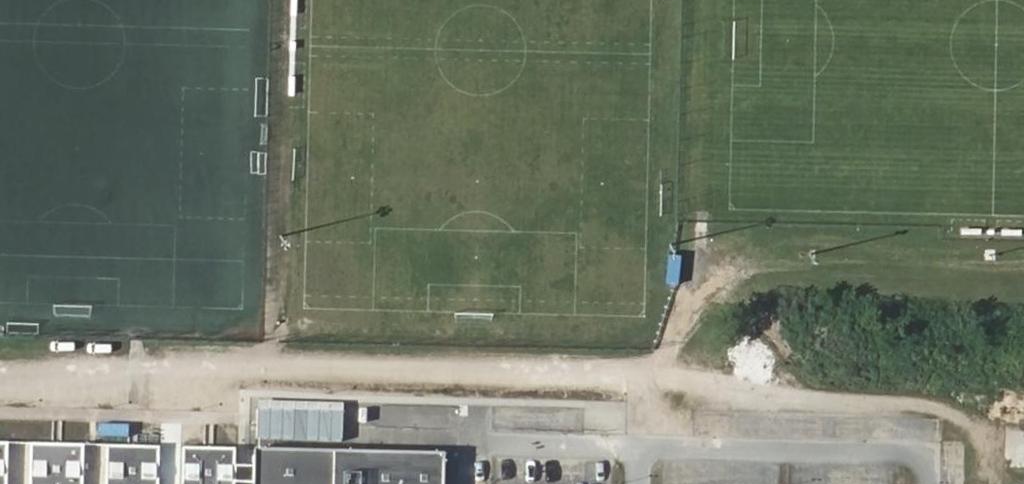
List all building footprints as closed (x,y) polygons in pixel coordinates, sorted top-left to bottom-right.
[(251,449),(249,483),(330,483),(331,452),(251,449)] [(35,483),(84,483),(85,453),(36,451),(35,483)] [(438,454),(331,452),(330,483),(437,483),(438,454)] [(109,483),(157,483),(158,454),(110,453),(109,483)] [(231,457),(183,455),(182,483),(230,483),(231,457)]
